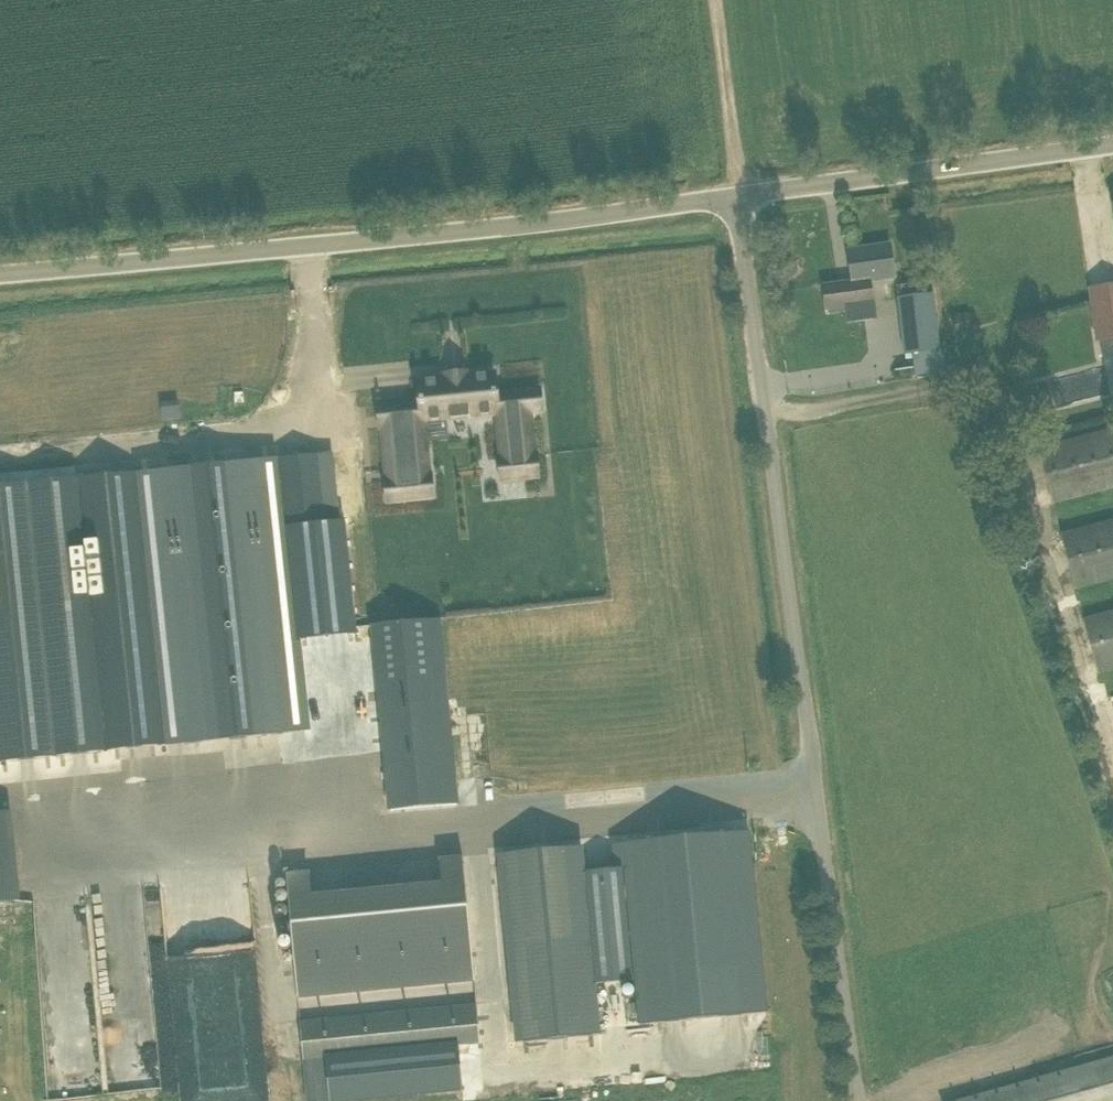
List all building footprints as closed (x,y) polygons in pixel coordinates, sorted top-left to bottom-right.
[(823,286),(827,309),(869,303),(866,281),(894,277),(890,245),(848,251),(853,282),(823,286)] [(782,270),(789,278),(797,271),(790,263),(782,270)] [(1103,357),(1112,355),(1112,284),(1091,288),(1103,357)] [(895,301),(903,356),(938,351),(930,296),(895,301)] [(381,434),(383,434),(388,480),(386,481),(388,502),(432,497),(430,476),(429,476),(423,421),(497,414),(501,459),(500,459),(502,480),(538,477),(535,455),(534,456),(530,413),(541,412),(539,390),(496,395),(494,374),(471,377),(470,373),(441,376),(442,380),(418,382),(420,402),(378,406),(381,434)] [(182,403),(165,405),(166,419),(182,417),(182,403)] [(1038,448),(1052,505),(1112,490),(1112,428),(1038,448)] [(337,451),(282,457),(299,632),(355,627),(337,451)] [(155,471),(184,744),(293,732),(264,459),(155,471)] [(137,469),(78,475),(106,751),(165,744),(137,469)] [(106,751),(78,475),(0,483),(0,761),(106,751)] [(1112,581),(1112,519),(1061,532),(1076,590),(1112,581)] [(1112,672),(1112,610),(1084,617),(1100,676),(1112,672)] [(418,621),(372,626),(388,788),(390,810),(458,804),(455,781),(440,620),(440,619),(418,621)] [(8,811),(0,812),(0,903),(16,901),(8,811)] [(749,831),(622,844),(624,867),(635,979),(639,1025),(766,1012),(749,831)] [(622,844),(611,845),(613,868),(624,867),(622,844)] [(580,848),(499,856),(517,1043),(598,1035),(593,983),(583,871),(580,848)] [(281,873),(295,998),(364,990),(365,1001),(445,992),(445,985),(473,981),(458,856),(435,859),(438,881),(310,896),(307,870),(281,873)] [(613,868),(583,871),(593,983),(635,979),(624,867),(613,868)] [(478,1008),(303,1025),(306,1059),(324,1057),(458,1045),(482,1042),(478,1008)] [(324,1057),(329,1100),(351,1100),(463,1090),(458,1045),(324,1057)] [(959,1100),(1112,1100),(1112,1058),(959,1100)]
